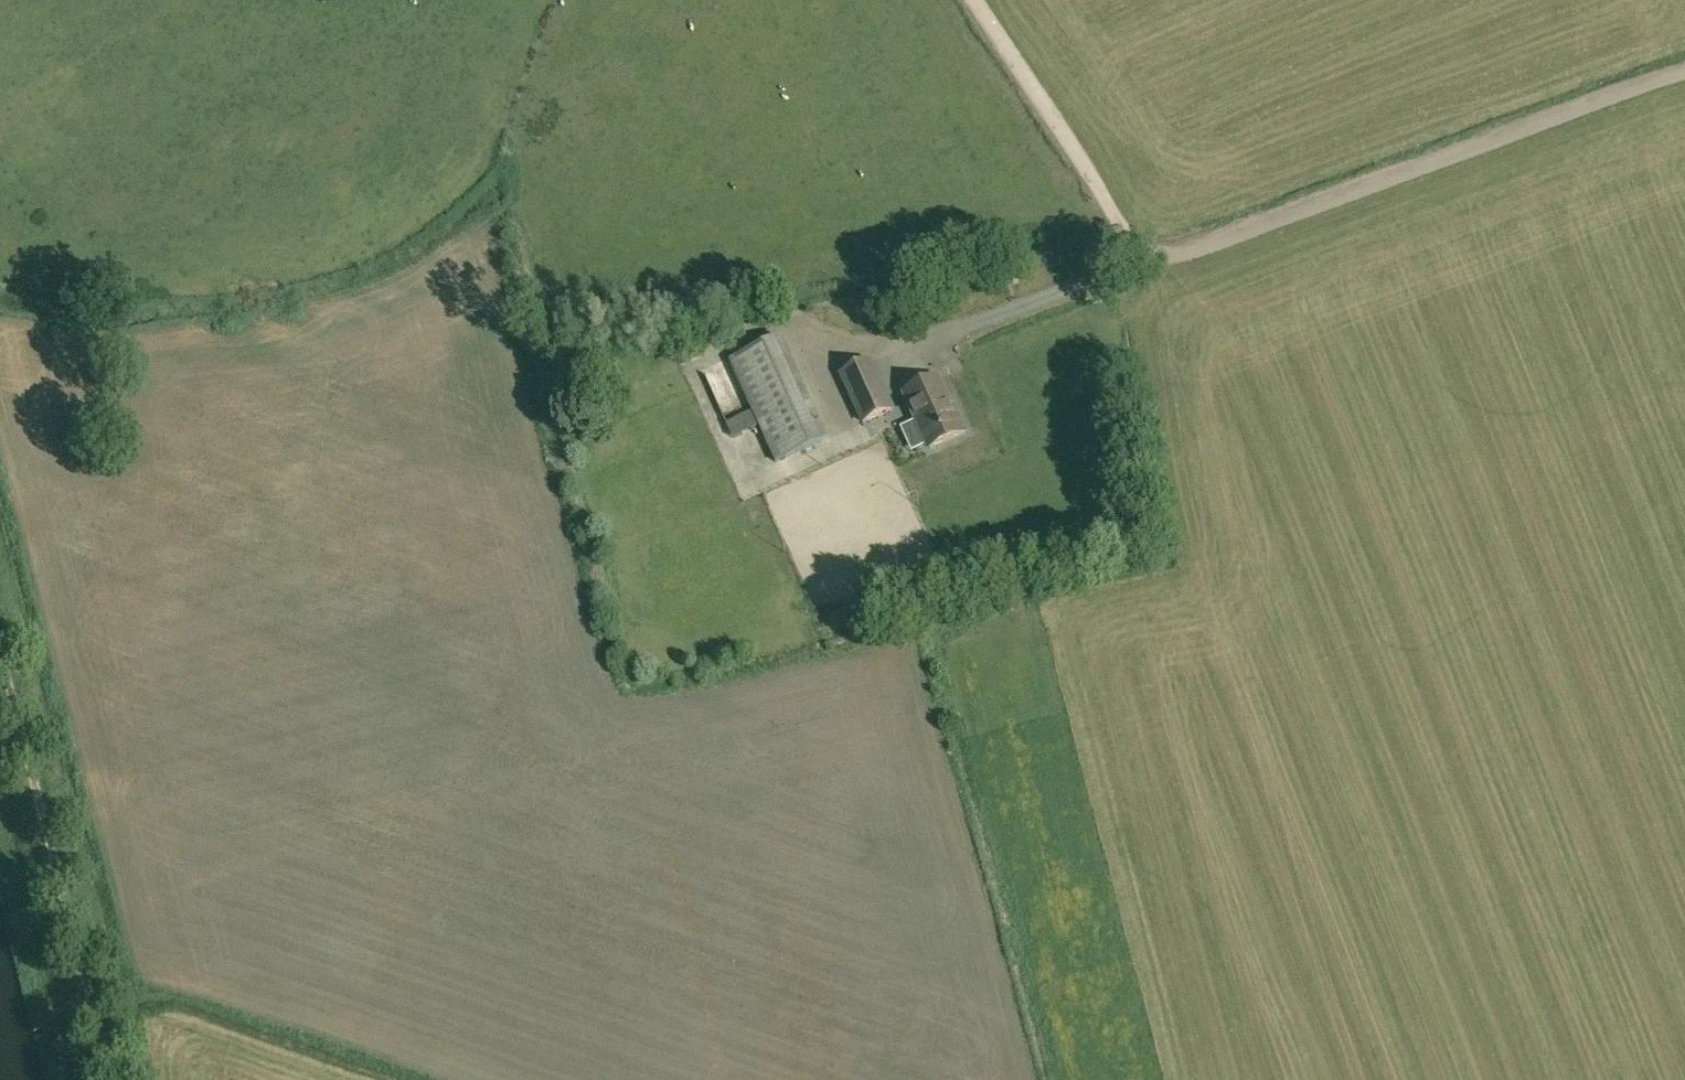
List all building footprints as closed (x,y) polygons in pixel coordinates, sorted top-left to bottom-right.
[(776,463),(825,440),(779,339),(730,362),(776,463)] [(863,423),(891,410),(869,362),(841,375),(863,423)] [(965,432),(954,410),(952,411),(937,379),(905,394),(930,448),(965,432)]
